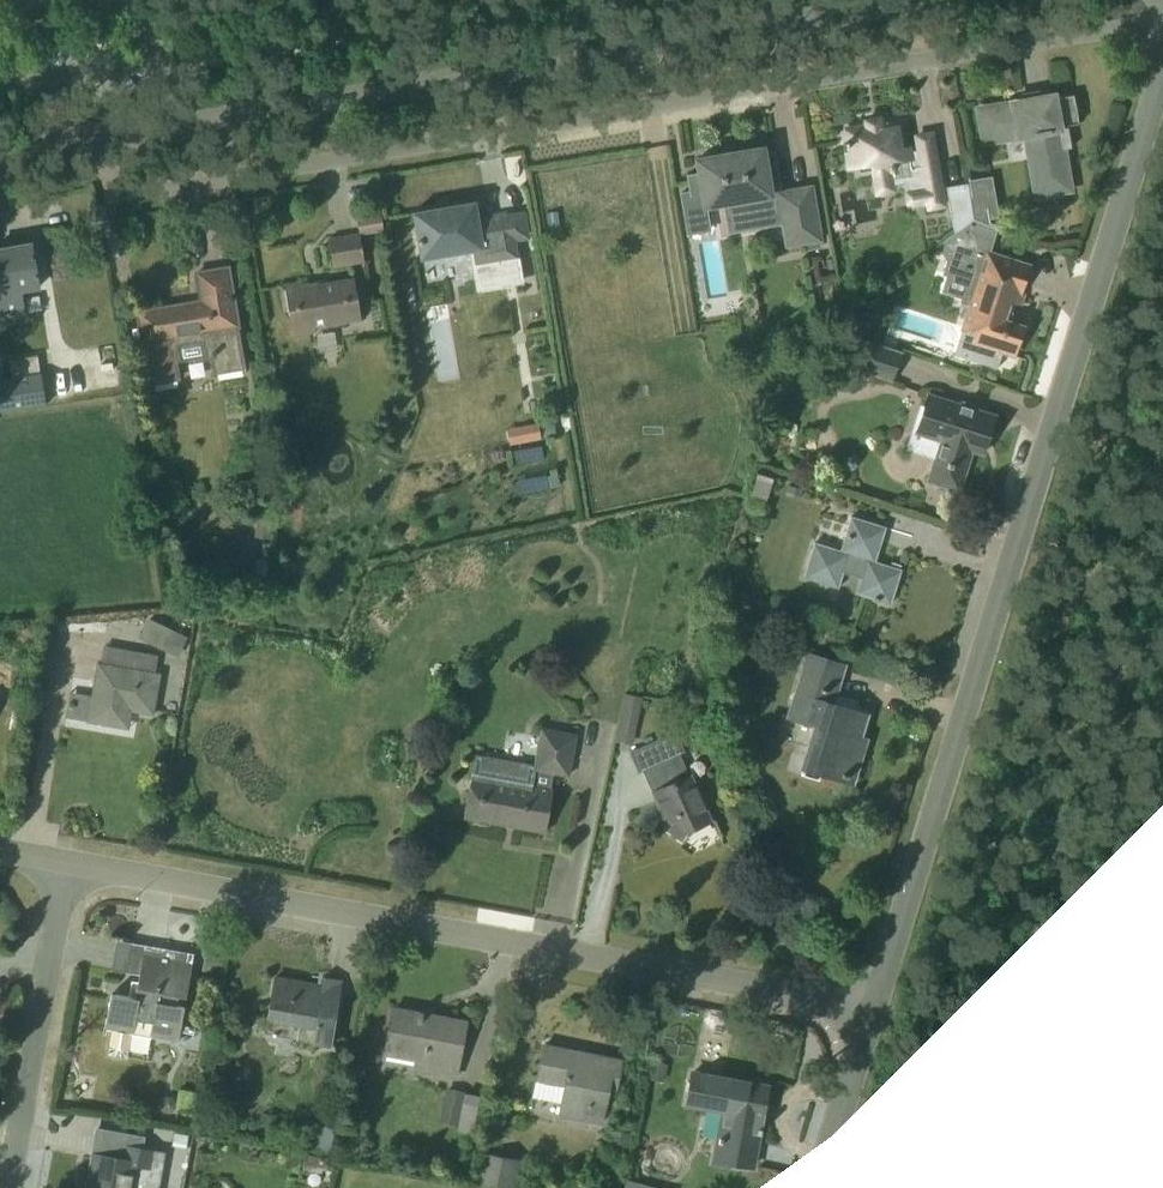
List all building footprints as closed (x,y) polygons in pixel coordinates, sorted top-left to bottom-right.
[(1078,125),(1073,95),(1042,100),(1040,91),(1021,94),(1023,104),(980,111),(986,147),(1021,141),(1032,202),(1073,195),(1065,151),(1071,150),(1067,127),(1078,125)] [(860,179),(875,177),(879,200),(899,196),(897,185),(906,184),(910,207),(926,204),(927,212),(946,208),(935,149),(910,153),(909,148),(899,150),(895,124),(839,134),(846,173),(858,170),(860,179)] [(802,252),(819,249),(818,243),(822,243),(812,187),(781,192),(773,151),(763,153),(762,149),(696,161),(698,174),(685,176),(688,193),(680,194),(687,236),(708,232),(704,210),(723,207),(728,234),(780,225),(784,249),(801,246),(802,252)] [(967,184),(973,221),(991,227),(989,220),(999,219),(990,179),(967,184)] [(973,221),(967,184),(945,189),(954,234),(973,221)] [(412,214),(420,260),(442,257),(443,261),(463,257),(462,253),(471,252),(473,267),(517,259),(514,242),(528,239),(524,212),(487,219),(487,220),(477,222),(474,203),(412,214)] [(972,345),(1013,357),(1023,327),(1011,323),(1012,304),(1020,304),(1023,296),(1020,294),(1029,266),(990,253),(997,229),(991,227),(973,221),(954,234),(935,247),(946,262),(941,275),(945,277),(940,292),(961,300),(960,304),(967,307),(959,331),(974,335),(972,345)] [(360,233),(328,238),(333,270),(365,265),(360,233)] [(32,245),(0,250),(0,323),(27,319),(22,289),(39,286),(32,245)] [(195,274),(200,301),(138,311),(150,387),(180,382),(177,364),(209,359),(212,376),(244,371),(227,269),(195,274)] [(301,283),(279,286),(287,338),(314,334),(314,328),(360,321),(353,278),(302,286),(301,283)] [(902,353),(867,341),(857,371),(891,383),(902,353)] [(44,406),(37,356),(8,361),(11,379),(0,381),(0,412),(44,406)] [(959,491),(972,451),(984,455),(997,417),(927,393),(922,406),(920,405),(904,451),(932,460),(925,480),(959,491)] [(537,424),(506,430),(509,446),(554,437),(552,425),(538,428),(537,424)] [(775,471),(760,466),(747,509),(761,514),(775,471)] [(885,530),(851,519),(840,552),(814,543),(803,579),(836,590),(841,574),(859,580),(855,594),(890,606),(901,571),(875,562),(885,530)] [(255,560),(254,578),(266,579),(267,560),(255,560)] [(187,638),(148,619),(138,639),(177,657),(187,638)] [(804,634),(787,629),(783,642),(799,648),(804,634)] [(88,723),(128,729),(131,712),(153,716),(160,674),(154,673),(157,656),(103,646),(100,663),(97,663),(88,723)] [(866,716),(835,706),(848,666),(806,652),(784,720),(813,729),(800,768),(803,769),(801,776),(819,782),(821,775),(851,785),(860,757),(854,755),(866,716)] [(629,690),(617,735),(646,743),(658,698),(629,690)] [(89,697),(70,694),(67,720),(85,723),(89,697)] [(474,756),(463,820),(546,834),(553,790),(550,790),(553,775),(568,777),(576,735),(540,729),(534,766),(474,756)] [(673,733),(631,752),(672,843),(714,824),(673,733)] [(195,956),(144,947),(135,999),(111,994),(105,1028),(112,1030),(107,1056),(126,1060),(131,1036),(179,1044),(195,956)] [(321,978),(319,990),(274,982),(265,1034),(331,1046),(343,982),(321,978)] [(470,1025),(391,1009),(381,1056),(414,1063),(412,1072),(458,1082),(470,1025)] [(620,1064),(545,1047),(533,1099),(559,1105),(556,1116),(601,1127),(609,1090),(614,1091),(620,1064)] [(731,1162),(754,1166),(768,1088),(692,1074),(686,1108),(719,1114),(710,1165),(730,1169),(731,1162)] [(480,1097),(447,1090),(440,1122),(473,1129),(480,1097)] [(101,1141),(98,1154),(92,1153),(87,1180),(93,1181),(92,1187),(157,1187),(163,1153),(101,1141)] [(515,1162),(490,1156),(485,1178),(510,1184),(515,1162)]
